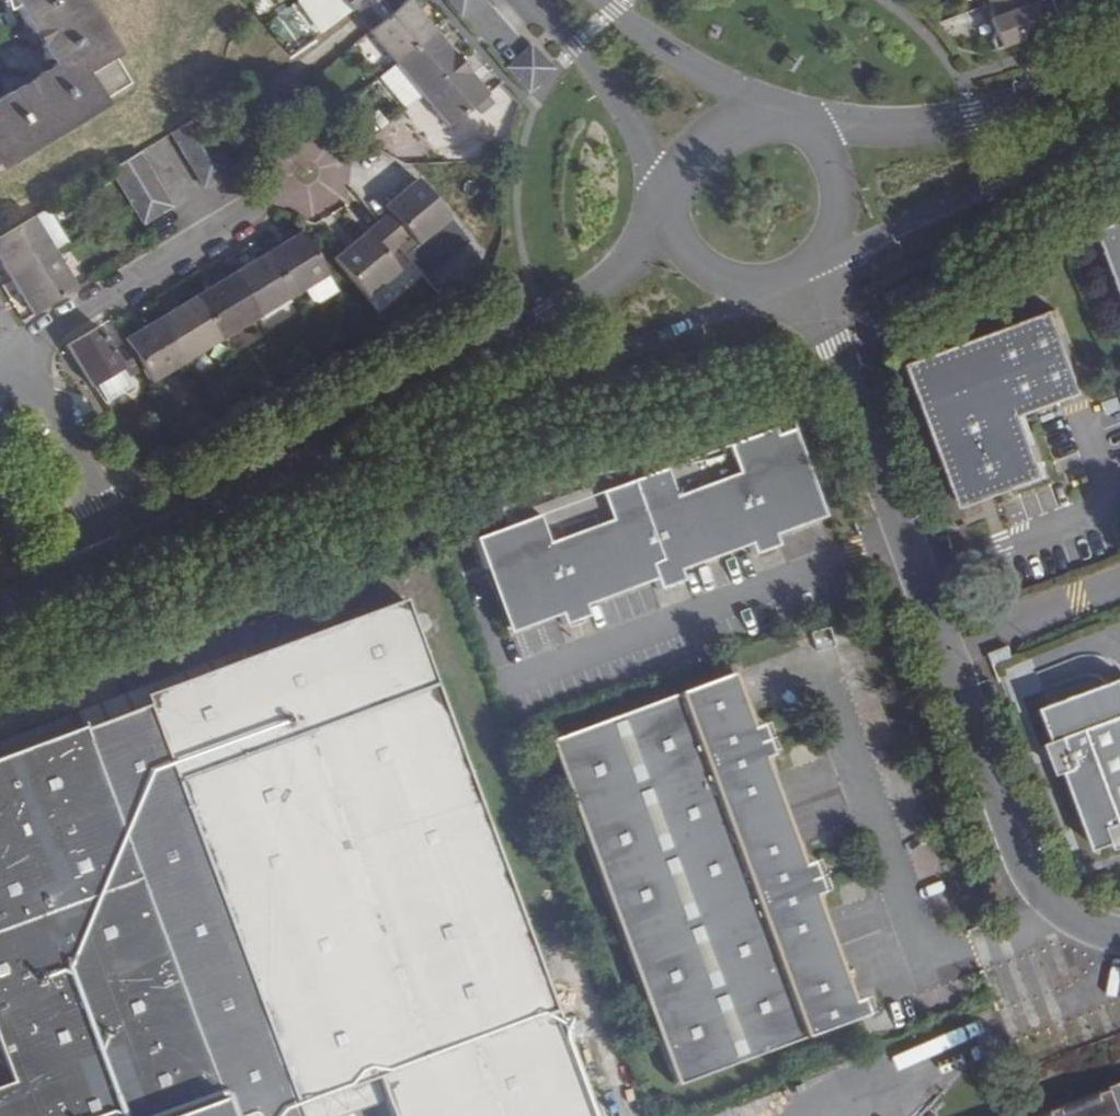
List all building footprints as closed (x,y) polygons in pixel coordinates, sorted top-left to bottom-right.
[(43,68),(0,95),(0,176),(106,111),(101,104),(127,88),(111,63),(118,58),(83,0),(0,0),(43,68)] [(349,11),(352,9),(364,0),(342,0),(349,11)] [(368,33),(403,3),(401,0),(364,0),(352,9),(368,33)] [(394,64),(434,32),(407,0),(403,3),(368,33),(394,64)] [(474,6),(481,0),(449,0),(461,15),(474,6)] [(1054,29),(1044,0),(1035,3),(1033,0),(990,0),(996,17),(994,21),(1003,48),(1054,29)] [(992,6),(946,17),(951,39),(988,31),(985,17),(994,15),(992,6)] [(394,64),(421,96),(460,63),(434,32),(394,64)] [(508,69),(530,91),(541,80),(553,69),(531,47),(519,58),(508,69)] [(1057,53),(1037,60),(1041,71),(1061,64),(1057,53)] [(460,63),(421,96),(448,129),(487,95),(460,63)] [(205,130),(198,117),(171,134),(178,147),(205,130)] [(214,143),(205,130),(178,147),(187,160),(214,143)] [(221,156),(214,143),(187,160),(195,173),(221,156)] [(1103,156),(1107,167),(1119,162),(1119,150),(1103,156)] [(146,167),(138,154),(111,170),(119,182),(146,167)] [(221,156),(195,173),(203,187),(230,170),(221,156)] [(154,180),(146,167),(119,182),(127,196),(154,180)] [(162,193),(154,180),(127,196),(133,205),(135,209),(162,193)] [(377,222),(398,247),(433,289),(477,252),(449,219),(416,180),(384,207),(389,212),(377,222)] [(135,209),(144,223),(170,206),(162,193),(135,209)] [(0,237),(0,262),(10,278),(54,252),(33,217),(0,237)] [(386,257),(398,247),(377,222),(333,259),(365,298),(398,271),(386,257)] [(1109,236),(1119,266),(1119,231),(1109,236)] [(291,297),(327,276),(301,232),(264,254),(291,297)] [(54,252),(10,278),(32,314),(76,288),(54,252)] [(229,275),(256,319),(291,297),(264,254),(229,275)] [(194,296),(221,340),(256,319),(229,275),(194,296)] [(337,292),(327,276),(305,289),(312,300),(319,302),(337,292)] [(159,318),(185,361),(221,340),(194,296),(159,318)] [(1047,483),(1025,420),(1086,398),(1056,315),(911,369),(964,512),(1047,483)] [(124,339),(125,341),(141,368),(150,383),(185,361),(159,318),(124,339)] [(97,325),(66,345),(83,373),(92,388),(98,384),(123,370),(127,377),(141,368),(125,341),(111,350),(97,325)] [(123,370),(98,384),(109,403),(134,390),(127,377),(123,370)] [(511,526),(480,538),(516,628),(562,610),(566,620),(587,611),(583,602),(655,575),(659,584),(681,575),(678,566),(752,538),(756,547),(777,539),(773,529),(824,510),(788,421),(679,466),(577,476),(502,502),(511,526)] [(144,698),(173,774),(299,1106),(303,1115),(597,1115),(400,597),(144,698)] [(1016,657),(1012,647),(990,656),(995,665),(1016,657)] [(754,725),(734,672),(548,741),(676,1086),(875,1013),(869,996),(857,1001),(818,896),(830,891),(817,858),(805,862),(766,757),(777,752),(766,721),(754,725)] [(1045,712),(1058,744),(1069,774),(1097,851),(1116,844),(1119,856),(1119,685),(1045,712)] [(79,724),(228,1115),(303,1115),(299,1106),(173,774),(144,698),(79,724)] [(79,724),(0,755),(0,1115),(228,1115),(79,724)] [(1069,774),(1058,744),(1052,746),(1063,776),(1069,774)] [(1100,1088),(1104,1095),(1048,1115),(1119,1115),(1119,1080),(1100,1088)]
